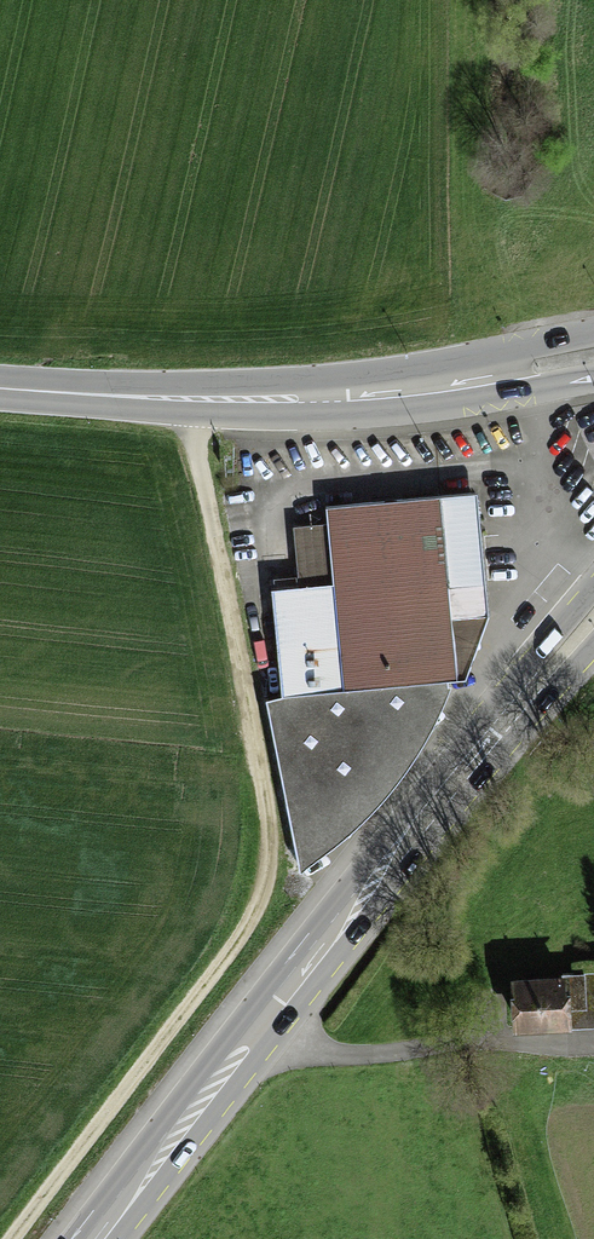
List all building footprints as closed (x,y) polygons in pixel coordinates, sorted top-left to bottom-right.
[(480,494),(326,507),(333,583),(272,588),(281,699),(456,684),(449,596),(488,592),(480,494)] [(514,981),(517,1029),(593,1025),(593,977),(514,981)]
